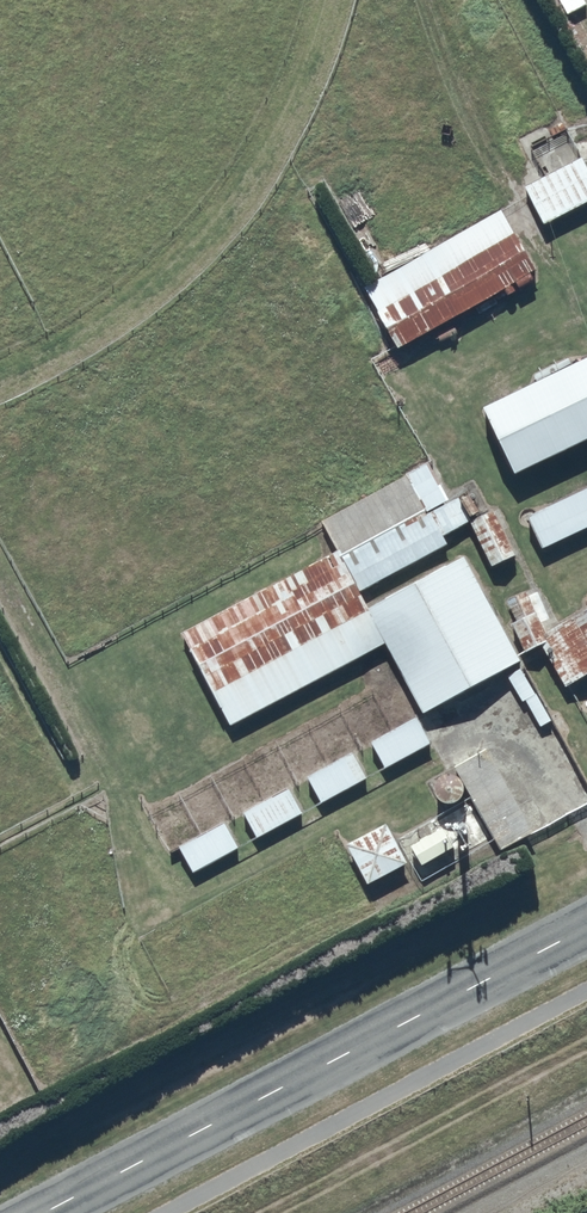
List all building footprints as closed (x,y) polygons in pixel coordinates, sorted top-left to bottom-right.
[(525,187),(544,223),(586,200),(586,169),(581,157),(525,187)] [(527,268),(499,217),(367,290),(395,340),(527,268)] [(579,358),(472,417),(503,474),(586,429),(586,372),(579,358)] [(451,538),(414,470),(327,517),(364,585),(451,538)] [(531,518),(546,544),(586,521),(586,487),(531,518)] [(518,656),(463,558),(368,610),(422,708),(518,656)] [(383,641),(339,560),(188,642),(233,723),(383,641)] [(564,686),(586,673),(586,608),(551,628),(529,588),(506,601),(515,617),(509,621),(525,649),(539,642),(564,686)] [(539,726),(551,720),(521,665),(506,674),(522,702),(525,700),(539,726)] [(415,717),(370,741),(385,767),(429,743),(415,717)] [(485,747),(453,765),(500,849),(533,830),(485,747)] [(350,751),(305,776),(320,802),(365,777),(350,751)] [(289,789),(243,811),(256,838),(301,815),(289,789)] [(453,818),(409,844),(422,865),(465,839),(453,818)] [(385,820),(345,842),(367,883),(407,862),(385,820)] [(224,821),(178,845),(193,872),(239,848),(224,821)]
